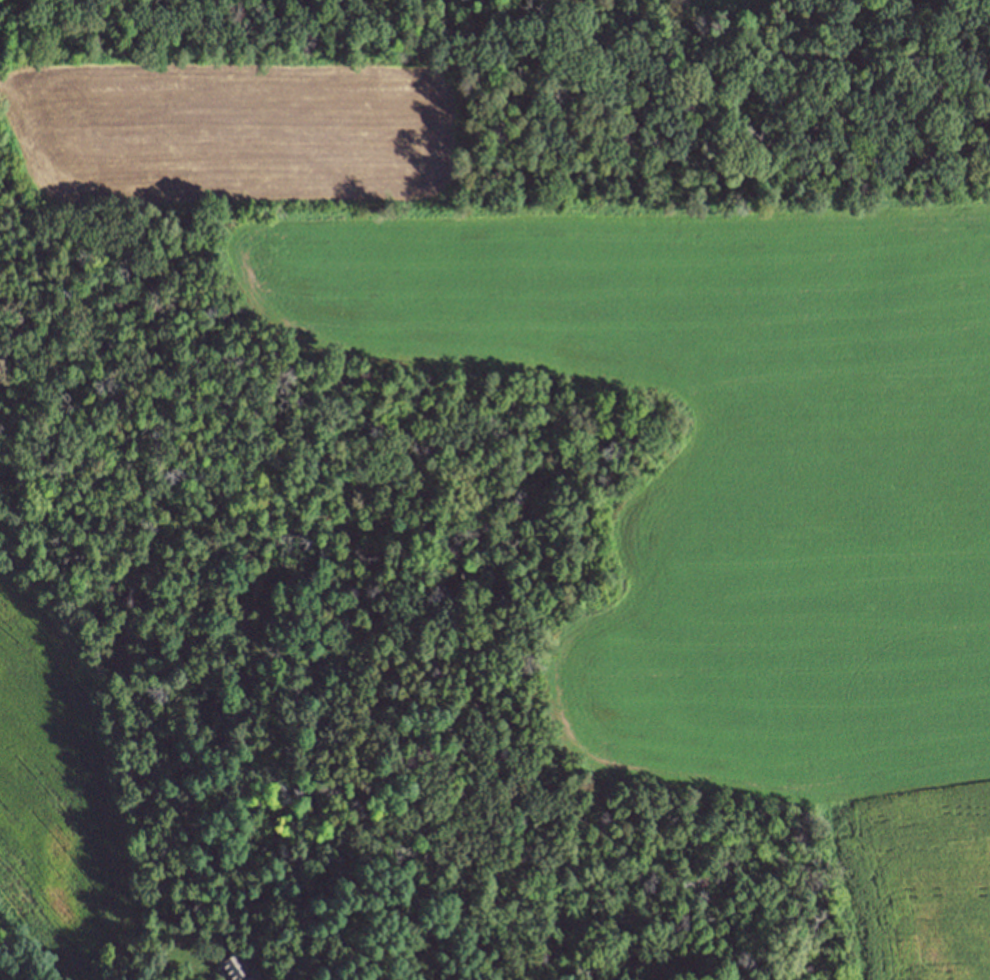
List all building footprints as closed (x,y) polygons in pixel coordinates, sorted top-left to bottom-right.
[(234,979),(231,979),(219,958),(244,945),(248,953),(242,956),(252,975),(248,977),(250,979),(235,979),(234,979)]
